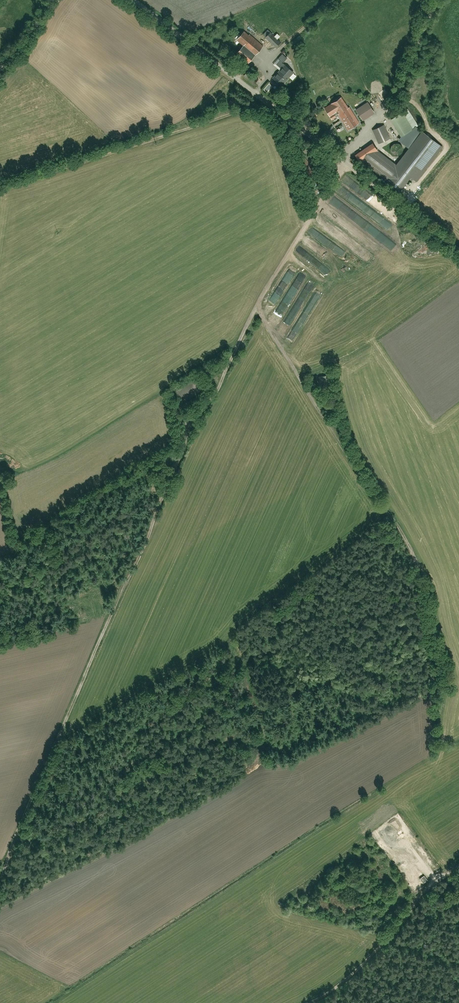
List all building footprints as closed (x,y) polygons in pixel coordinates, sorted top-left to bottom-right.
[(246,30),(237,40),(255,56),(264,46),(246,30)] [(272,31),(265,38),(275,48),(282,41),(272,31)] [(244,48),(237,55),(248,65),(255,57),(244,48)] [(274,65),(281,71),(275,78),(283,85),(294,73),(290,70),(291,70),(279,59),(274,65)] [(249,72),(245,77),(254,84),(258,78),(249,72)] [(326,110),(331,119),(339,115),(348,131),(361,124),(360,122),(376,112),(369,102),(354,112),(345,96),(332,103),(334,105),(326,110)] [(232,99),(228,105),(232,108),(237,103),(232,99)] [(394,121),(403,138),(419,130),(410,112),(394,121)] [(373,131),(380,145),(391,140),(384,126),(373,131)] [(333,127),(327,137),(341,145),(347,135),(333,127)] [(396,167),(380,153),(381,153),(374,143),(356,155),(363,165),(365,166),(403,197),(413,185),(443,147),(424,132),(396,167)] [(400,143),(398,143),(396,143),(394,144),(393,145),(392,147),(392,149),(392,151),(393,153),(395,154),(397,155),(400,154),(402,153),(403,151),(403,150),(404,148),(403,146),(402,144),(400,143)]
